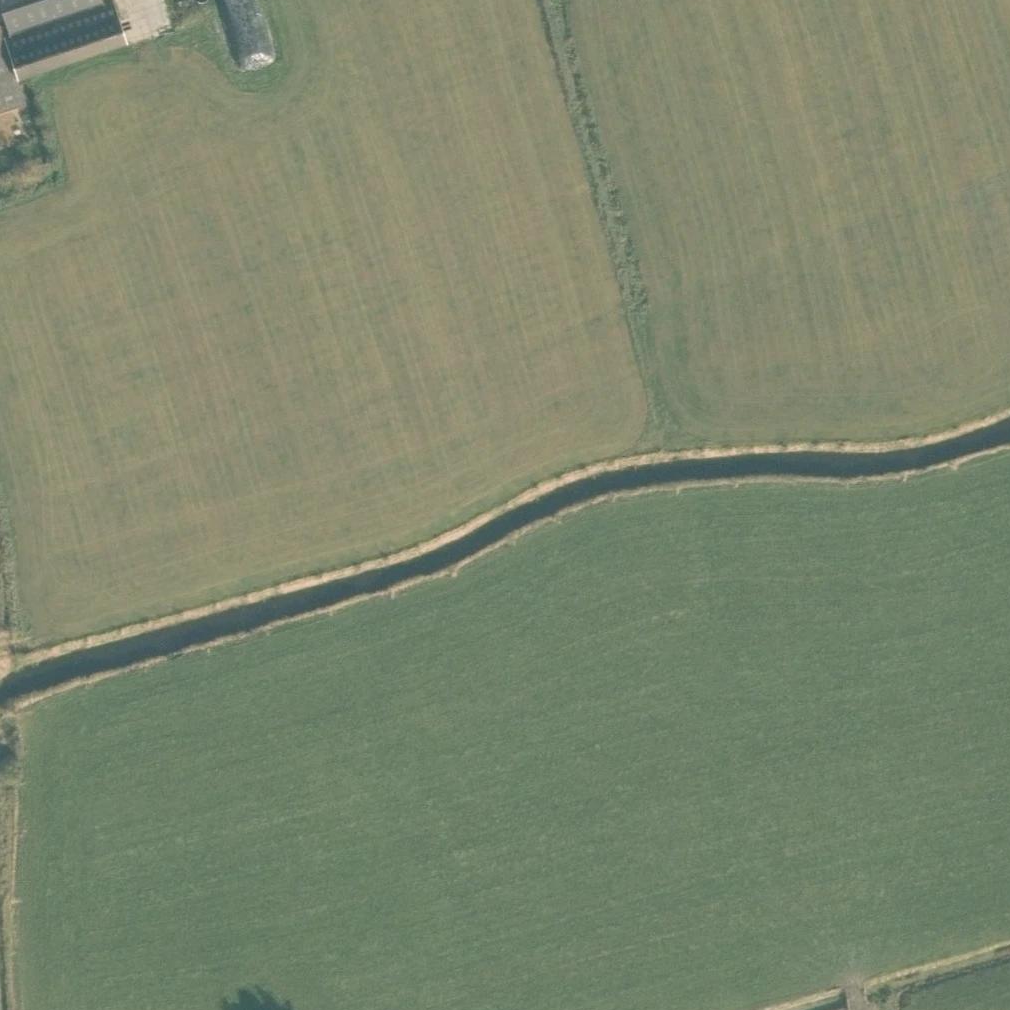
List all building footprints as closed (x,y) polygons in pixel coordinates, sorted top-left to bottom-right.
[(101,0),(0,0),(11,35),(4,37),(18,81),(128,45),(115,2),(103,6),(101,0)] [(264,0),(225,0),(240,54),(277,43),(264,0)] [(18,81),(4,37),(0,26),(0,147),(15,142),(10,127),(16,125),(11,112),(26,107),(18,81)]
